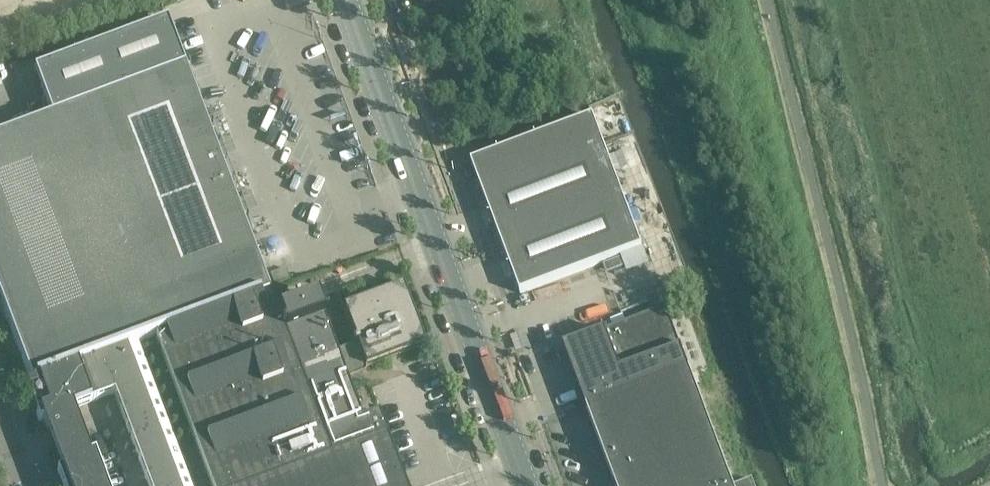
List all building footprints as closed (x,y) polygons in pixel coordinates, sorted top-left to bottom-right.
[(407,31),(402,18),(396,21),(401,34),(407,31)] [(31,383),(137,343),(155,336),(270,293),(184,66),(167,20),(34,70),(51,116),(0,135),(0,299),(31,383)] [(641,248),(592,117),(471,162),(520,293),(620,256),(641,248)] [(648,264),(641,248),(620,256),(626,273),(648,264)] [(315,297),(277,311),(323,434),(361,420),(347,383),(347,382),(347,381),(348,380),(348,379),(349,379),(350,378),(363,373),(364,372),(365,372),(365,371),(366,370),(366,369),(366,370),(417,351),(426,347),(403,288),(343,308),(357,344),(340,351),(335,352),(315,297)] [(155,336),(211,485),(248,485),(331,455),(323,434),(270,293),(155,336)] [(665,309),(563,346),(587,409),(689,371),(665,309)] [(63,485),(105,485),(94,456),(90,457),(72,409),(114,393),(148,485),(190,485),(137,343),(31,383),(25,385),(63,485)] [(587,409),(616,485),(732,485),(689,371),(587,409)] [(361,420),(323,434),(331,455),(386,434),(380,416),(373,419),(372,416),(371,417),(366,418),(361,420)] [(248,485),(405,485),(386,434),(331,455),(248,485)]
